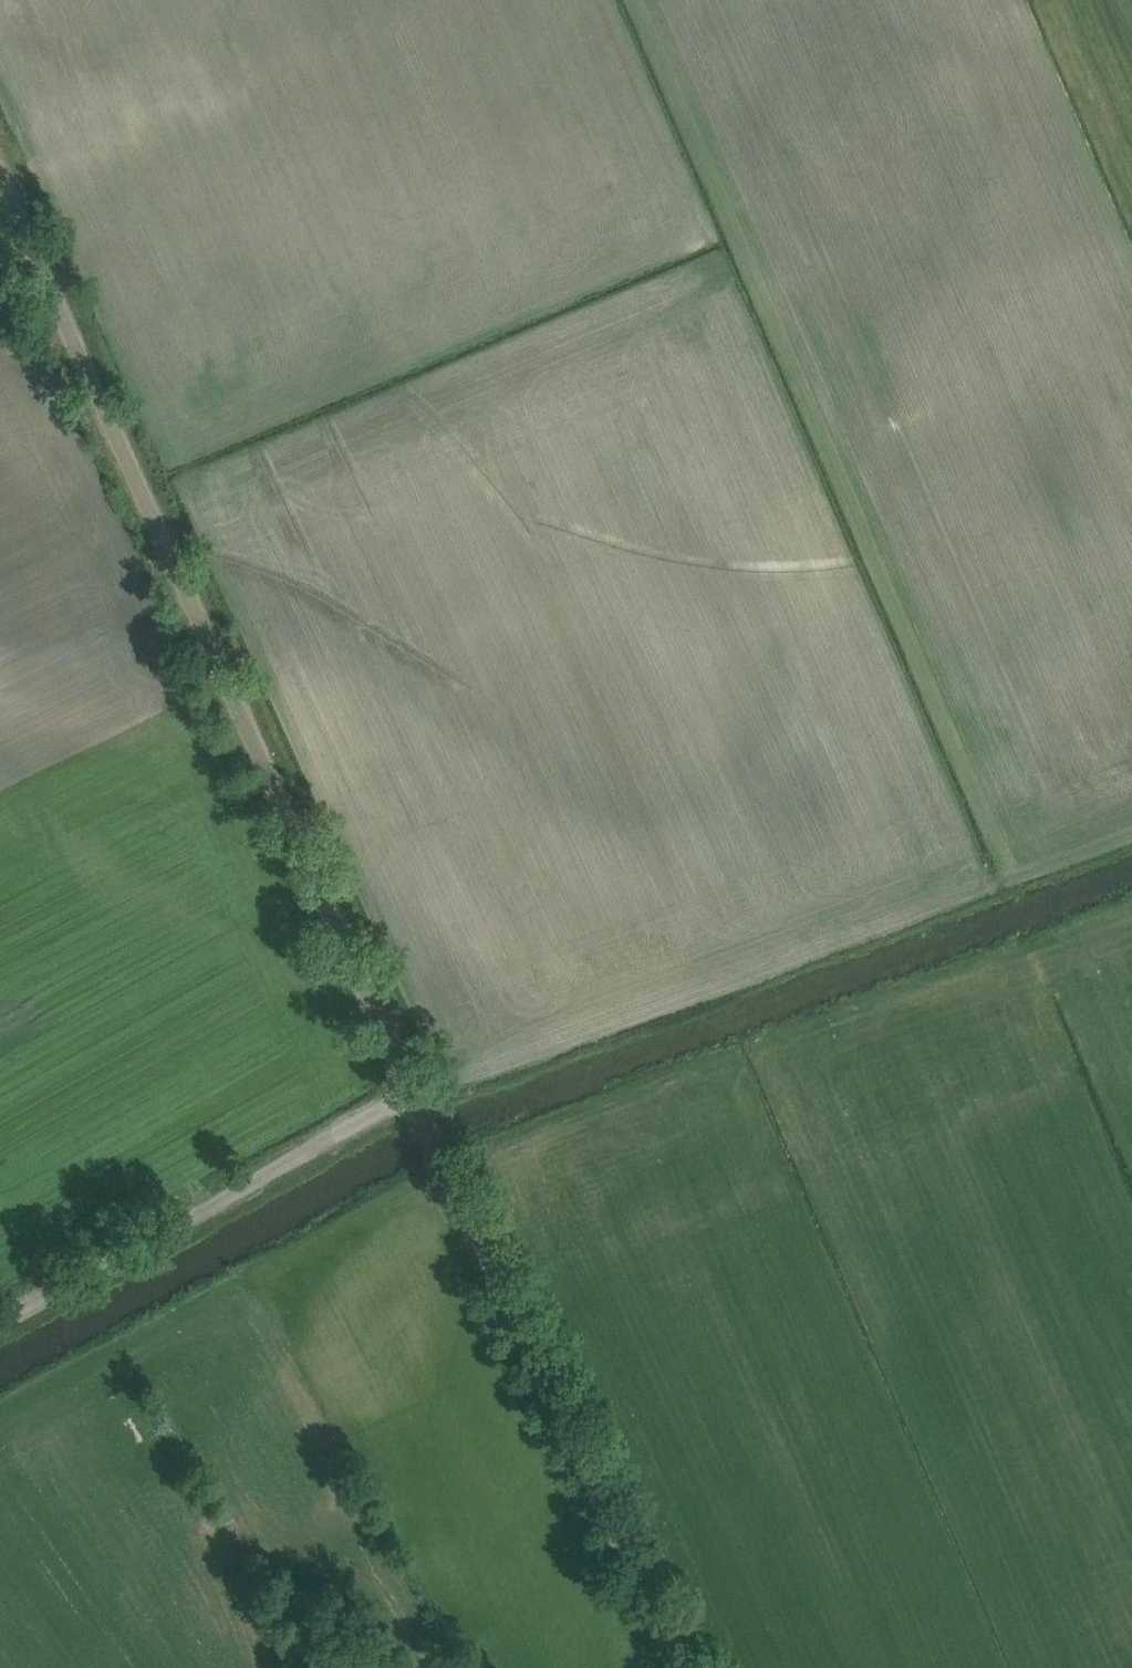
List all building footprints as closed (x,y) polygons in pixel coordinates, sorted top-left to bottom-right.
[(24,5),(22,0),(0,0),(0,12),(24,5)] [(28,9),(50,0),(25,0),(28,9)]
